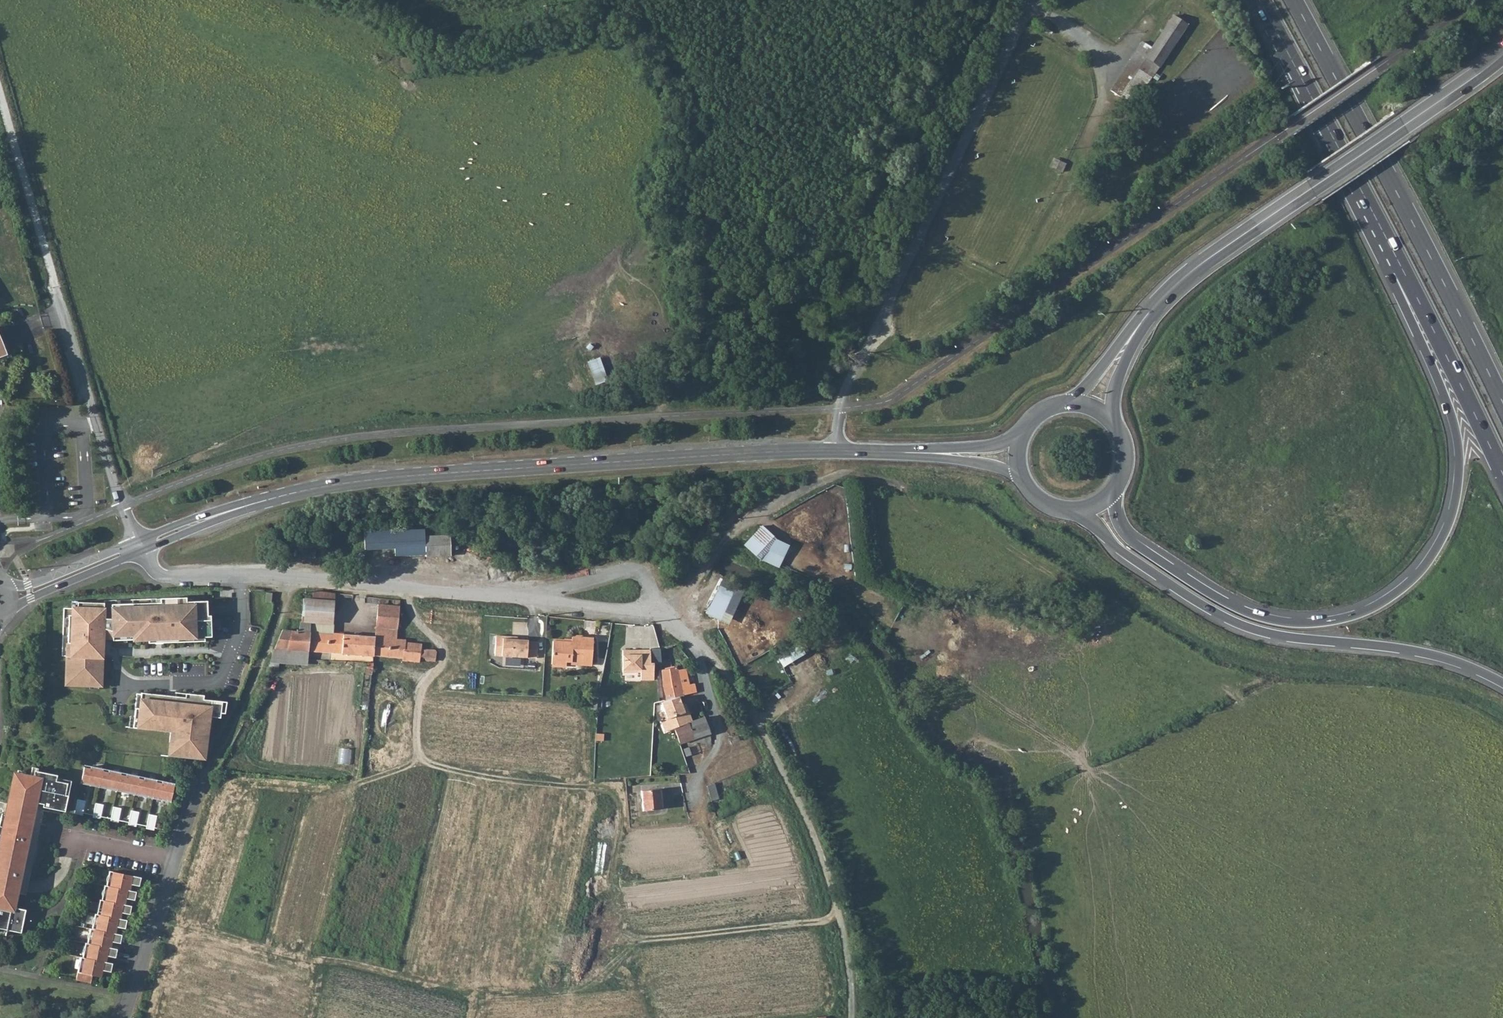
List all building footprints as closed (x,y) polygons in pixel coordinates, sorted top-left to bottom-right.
[(1186,24),(1172,15),(1150,49),(1141,43),(1111,89),(1135,104),(1186,24)] [(595,383),(608,381),(603,357),(590,360),(595,383)] [(423,555),(449,553),(448,534),(422,535),(422,525),(361,529),(362,552),(423,548),(423,555)] [(762,525),(742,544),(758,559),(777,568),(789,546),(775,538),(762,525)] [(743,589),(720,578),(705,614),(717,619),(721,610),(732,615),(743,589)] [(310,599),(332,600),(332,592),(310,589),(310,599)] [(160,603),(132,604),(134,635),(148,635),(148,639),(189,638),(194,638),(204,637),(211,637),(211,615),(207,616),(207,601),(186,602),(186,597),(160,598),(160,603)] [(327,652),(374,654),(375,636),(396,637),(399,599),(390,598),(390,604),(377,603),(375,635),(333,632),(333,622),(331,621),(309,620),(308,630),(330,632),(327,652)] [(274,649),(285,649),(307,651),(327,652),(330,632),(308,630),(309,620),(331,621),(332,600),(310,599),(302,599),(300,620),(298,620),(297,629),(282,628),(274,649)] [(134,635),(132,604),(112,605),(112,619),(104,619),(104,603),(77,602),(77,609),(72,609),(72,615),(69,615),(67,643),(72,643),(71,656),(67,656),(66,678),(70,678),(70,684),(101,686),(102,657),(100,657),(101,647),(103,647),(103,639),(112,639),(134,639),(134,635)] [(511,635),(495,633),(494,653),(535,657),(536,640),(527,640),(527,638),(516,637),(511,637),(511,635)] [(374,654),(402,656),(402,659),(418,660),(418,662),(427,663),(427,657),(434,657),(435,649),(419,647),(420,642),(405,640),(405,638),(396,637),(375,636),(374,654)] [(553,663),(566,664),(566,660),(593,662),(594,639),(574,637),(573,643),(554,641),(553,663)] [(285,649),(285,657),(307,658),(307,651),(285,649)] [(648,650),(622,650),(623,672),(636,671),(635,669),(641,669),(642,679),(653,679),(653,662),(648,662),(648,650)] [(679,695),(682,695),(682,688),(681,684),(689,682),(688,675),(686,669),(678,670),(677,666),(660,670),(663,688),(667,698),(679,695)] [(682,688),(682,695),(697,691),(694,681),(689,682),(690,687),(682,688)] [(175,696),(141,693),(139,709),(135,708),(133,728),(160,731),(161,726),(171,728),(170,732),(169,742),(171,742),(174,743),(173,757),(205,760),(208,729),(209,717),(214,717),(220,718),(220,716),(222,701),(203,699),(204,695),(186,693),(185,697),(175,696)] [(662,728),(673,725),(687,720),(683,711),(685,710),(683,711),(679,695),(667,698),(661,700),(665,715),(658,717),(662,728)] [(673,725),(677,739),(678,742),(709,732),(702,716),(690,719),(687,720),(673,725)] [(723,724),(729,735),(737,731),(731,720),(723,724)] [(341,748),(340,762),(351,763),(352,748),(341,748)] [(32,766),(30,776),(34,777),(35,771),(39,771),(39,768),(32,766)] [(84,768),(81,785),(85,786),(86,784),(95,786),(94,788),(98,789),(103,790),(104,787),(112,789),(112,792),(116,792),(121,793),(122,791),(130,793),(130,795),(134,796),(139,797),(139,795),(148,797),(148,799),(153,800),(157,801),(158,799),(167,800),(166,803),(171,804),(175,784),(163,782),(162,785),(156,784),(157,781),(144,778),(144,781),(138,780),(138,777),(126,774),(126,777),(120,776),(120,773),(108,771),(108,773),(102,772),(102,769),(91,767),(90,770),(84,768)] [(18,769),(16,779),(20,780),(21,774),(24,775),(25,771),(18,769)] [(16,779),(11,805),(36,810),(38,803),(44,804),(44,807),(65,811),(72,781),(57,778),(58,775),(39,771),(35,771),(34,777),(30,776),(24,775),(21,774),(20,780),(16,779)] [(640,789),(641,807),(660,806),(659,787),(640,789)] [(86,801),(78,800),(74,815),(82,816),(83,814),(86,801)] [(95,803),(92,816),(92,818),(100,820),(100,818),(103,805),(95,803)] [(9,814),(8,818),(31,823),(34,823),(36,810),(11,805),(9,814)] [(113,807),(110,820),(110,822),(118,824),(118,822),(121,809),(113,807)] [(131,811),(128,824),(128,826),(135,828),(136,825),(139,813),(131,811)] [(2,813),(0,823),(4,824),(6,818),(8,818),(9,814),(2,813)] [(149,815),(146,827),(146,830),(154,831),(154,829),(157,816),(149,815)] [(6,930),(8,931),(13,907),(15,894),(19,895),(19,894),(23,878),(29,844),(27,844),(31,823),(8,818),(6,818),(4,824),(0,823),(0,824),(0,832),(2,832),(0,843),(0,929),(6,930)] [(78,958),(73,980),(89,983),(90,977),(99,978),(101,972),(109,974),(111,964),(104,963),(106,957),(114,959),(116,951),(110,949),(111,943),(119,945),(121,936),(115,935),(116,929),(123,931),(126,922),(119,921),(120,914),(128,916),(130,908),(123,906),(124,899),(132,901),(134,893),(128,892),(129,888),(130,885),(138,887),(140,878),(108,872),(105,887),(104,887),(103,889),(100,902),(98,901),(95,916),(93,915),(90,930),(88,929),(85,944),(84,944),(81,959),(78,958)] [(13,907),(8,931),(22,933),(23,928),(27,910),(13,907)]
